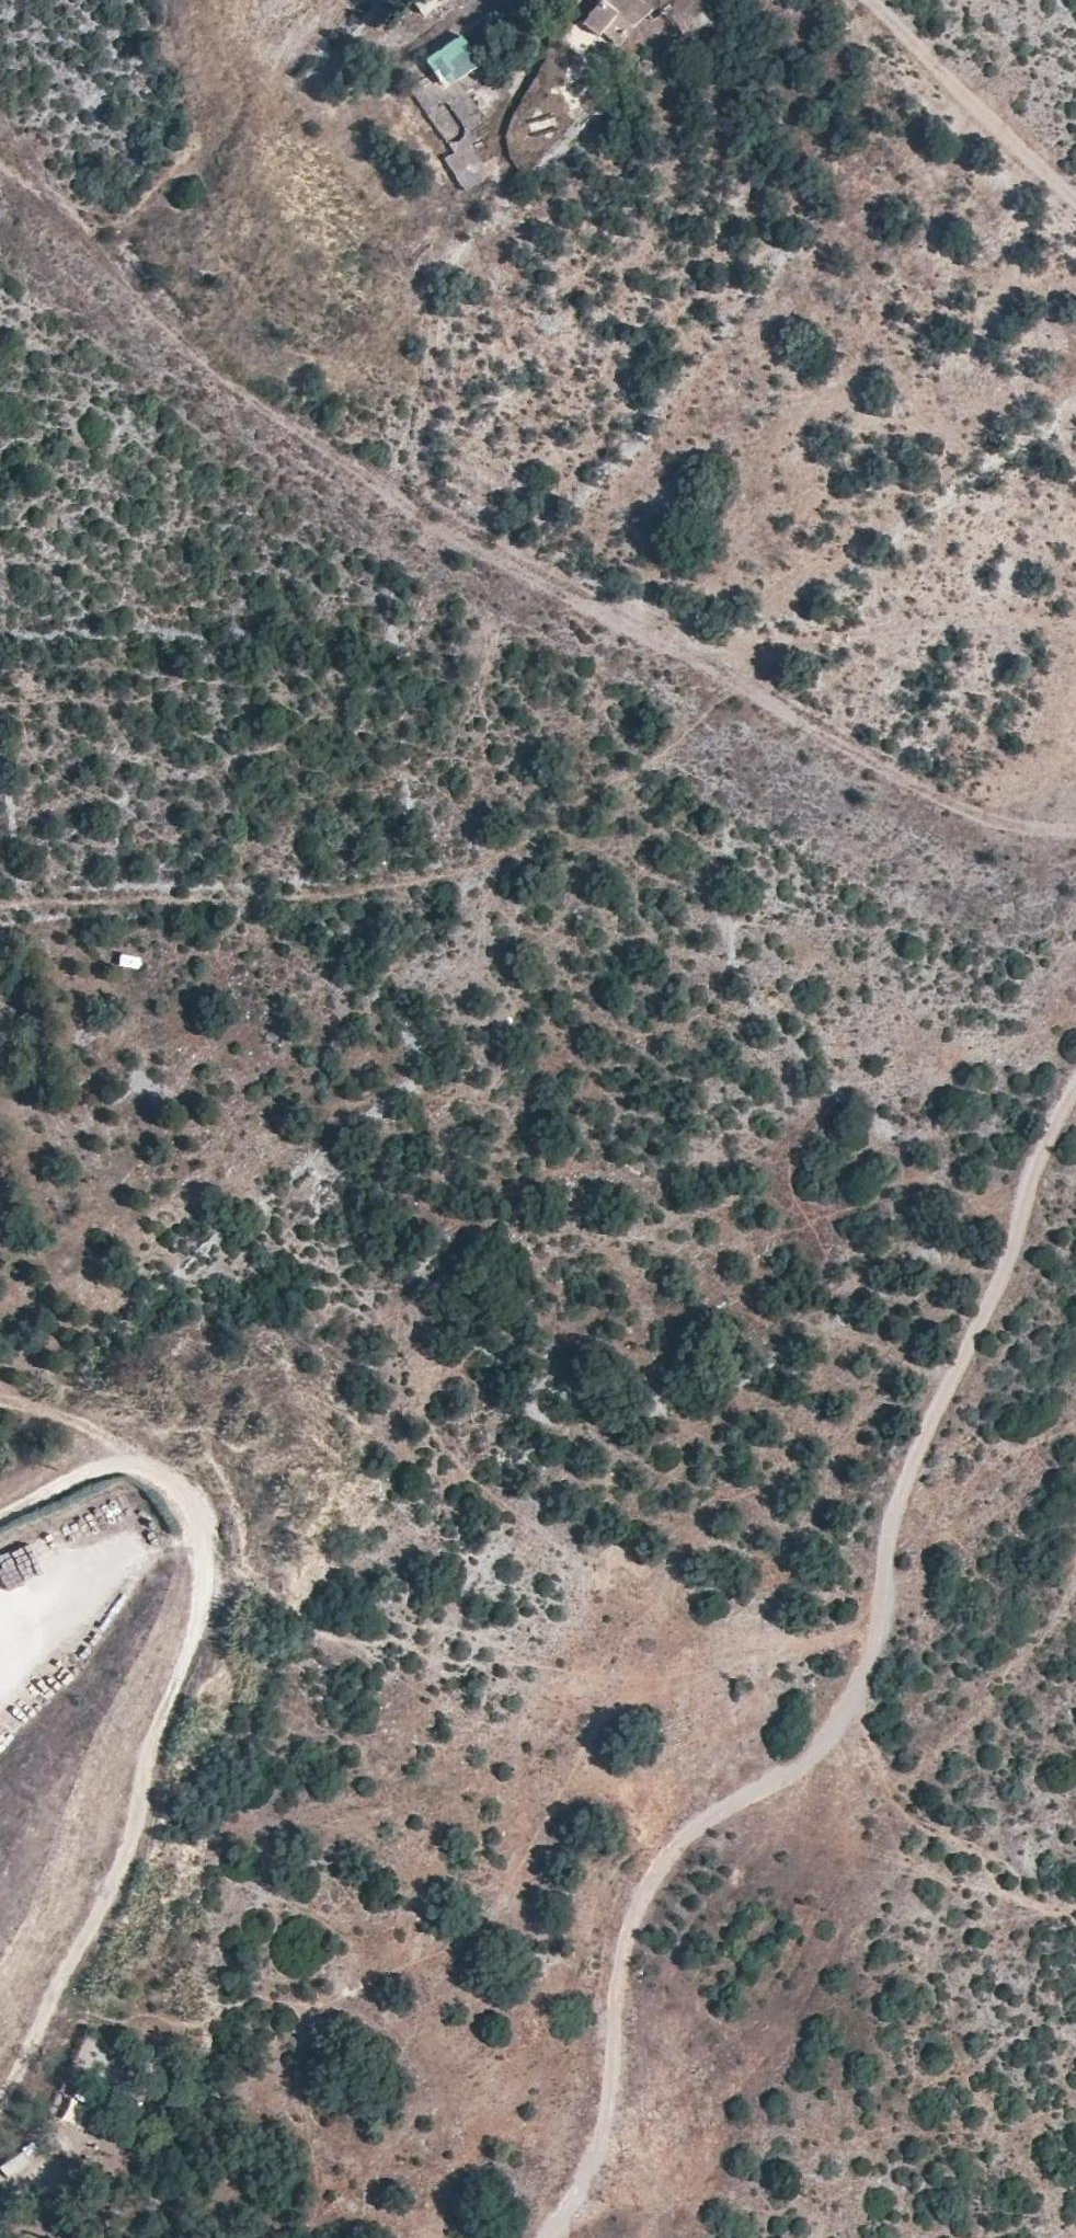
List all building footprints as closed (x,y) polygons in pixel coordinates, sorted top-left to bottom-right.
[(604,0),(603,0),(583,23),(598,34),(603,29),(618,11),(604,0)] [(651,7),(641,0),(604,0),(618,11),(603,29),(619,40),(651,7)] [(486,64),(465,34),(430,58),(448,87),(486,64)] [(443,100),(429,110),(447,139),(462,129),(443,100)] [(77,2129),(88,2107),(70,2097),(59,2119),(77,2129)]
